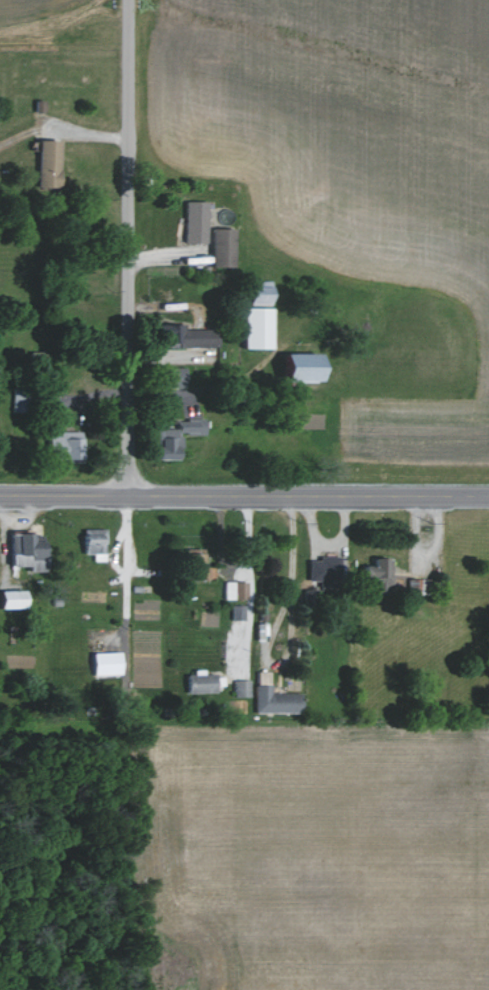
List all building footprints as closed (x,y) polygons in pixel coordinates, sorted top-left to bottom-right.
[(33,186),(55,186),(56,139),(34,139),(33,186)] [(203,242),(203,201),(180,201),(181,242),(203,242)] [(229,266),(229,227),(207,227),(207,266),(229,266)] [(267,305),(268,281),(245,280),(245,305),(267,305)] [(239,348),(266,348),(267,307),(239,307),(239,348)] [(214,347),(214,329),(181,328),(182,323),(166,323),(165,331),(156,331),(156,332),(158,332),(158,343),(173,343),(173,346),(214,347)] [(315,353),(275,353),(275,380),(315,379),(315,353)] [(181,368),(156,367),(155,388),(181,389),(181,368)] [(200,418),(173,419),(174,433),(200,433),(200,418)] [(173,428),(153,428),(153,446),(151,447),(151,459),(170,459),(170,447),(178,447),(178,435),(173,436),(173,428)] [(44,431),(44,457),(78,458),(78,431),(44,431)] [(103,560),(102,528),(79,528),(79,553),(90,553),(90,560),(103,560)] [(5,533),(6,566),(25,565),(25,571),(39,571),(38,539),(27,540),(27,532),(5,533)] [(181,576),(206,576),(206,568),(199,568),(199,548),(181,548),(181,576)] [(337,556),(316,556),(316,560),(306,560),(307,589),(323,589),(323,576),(337,576),(337,556)] [(358,565),(358,576),(367,576),(366,588),(388,589),(389,558),(369,557),(369,565),(358,565)] [(221,598),(244,599),(244,582),(222,581),(221,598)] [(18,608),(19,591),(0,590),(0,607),(18,608)] [(230,604),(229,619),(242,619),(243,605),(230,604)] [(117,651),(89,652),(90,674),(118,674),(117,651)] [(212,673),(201,674),(201,669),(191,669),(192,674),(183,674),(184,693),(213,692),(212,673)] [(268,692),(268,671),(254,671),(254,713),(296,713),(297,693),(268,692)] [(249,696),(249,679),(232,680),(233,697),(249,696)]
